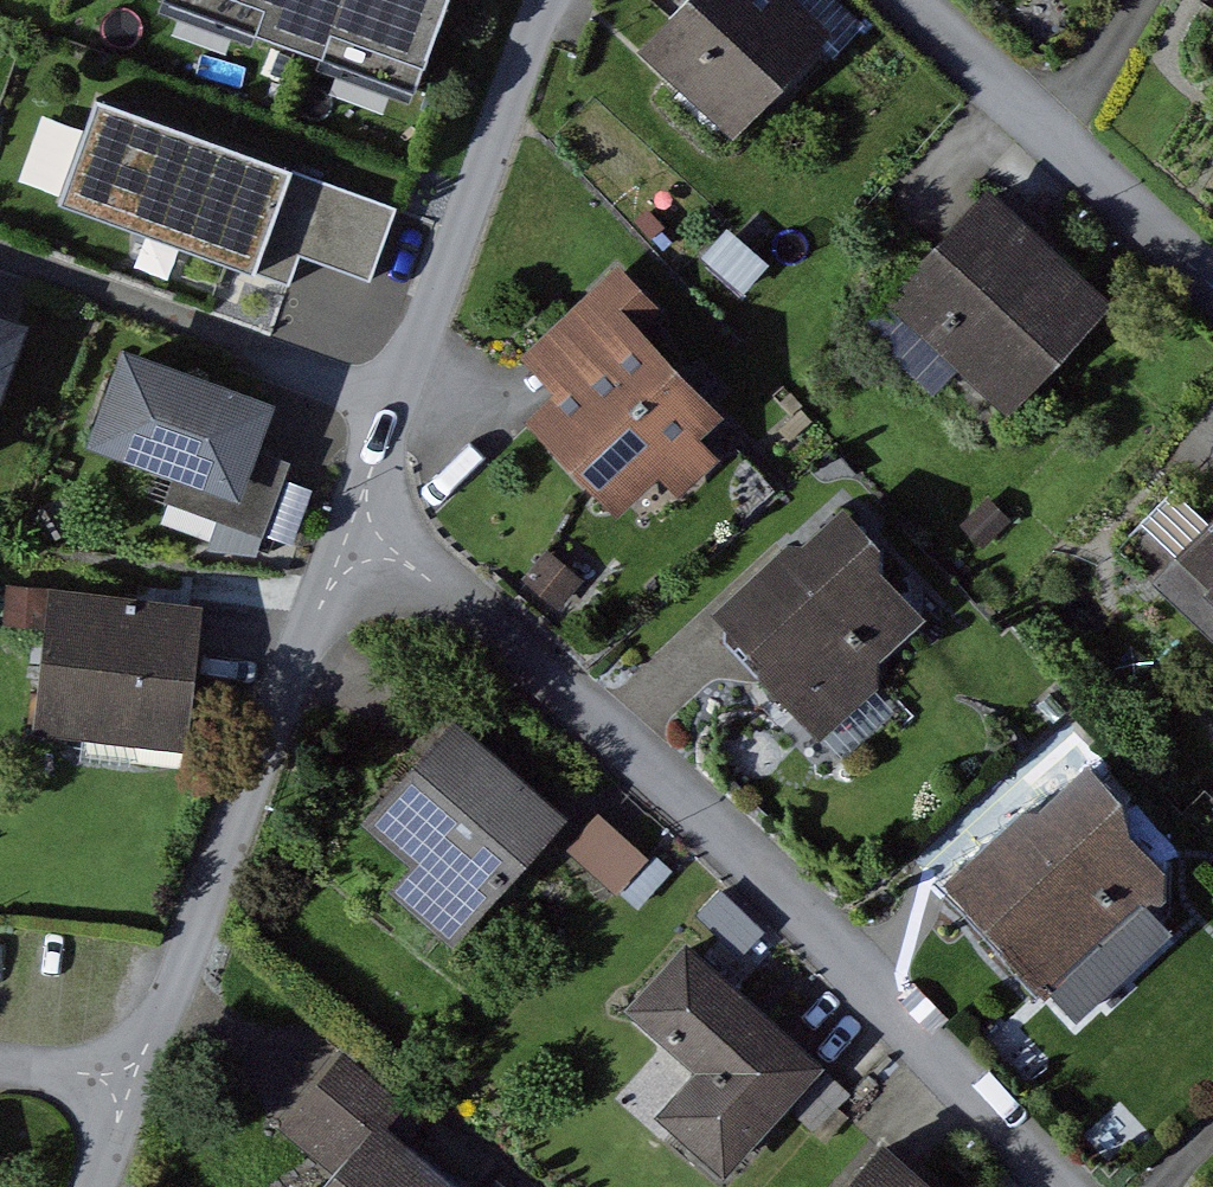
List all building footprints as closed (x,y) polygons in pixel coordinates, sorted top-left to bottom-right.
[(422,69),(443,0),(200,0),(422,69)] [(787,0),(691,0),(641,55),(732,139),(827,37),(787,0)] [(61,204),(251,273),(288,173),(95,106),(61,204)] [(368,280),(394,211),(288,173),(251,273),(288,286),(299,255),(334,268),(368,280)] [(1009,187),(903,300),(1026,415),(1132,302),(1009,187)] [(641,333),(663,313),(618,266),(521,358),(541,379),(555,395),(527,422),(617,517),(660,476),(681,498),(719,462),(699,442),(723,419),(641,333)] [(59,315),(0,295),(0,469),(5,471),(59,315)] [(294,403),(144,344),(107,438),(257,497),(294,403)] [(1008,522),(989,501),(960,527),(979,548),(1008,522)] [(786,547),(711,617),(820,743),(875,692),(871,668),(927,622),(878,577),(879,553),(839,514),(801,548),(786,547)] [(1183,562),(1212,589),(1212,530),(1183,562)] [(579,580),(548,556),(518,594),(550,619),(579,580)] [(220,609),(66,592),(51,730),(205,747),(220,609)] [(573,823),(461,717),(368,815),(480,921),(573,823)] [(1043,1001),(1163,890),(1164,877),(1129,838),(1120,810),(1084,771),(1037,819),(1023,816),(941,891),(1043,1001)] [(576,824),(633,855),(658,807),(602,777),(576,824)] [(701,943),(643,1007),(714,1070),(666,1124),(736,1186),(842,1070),(701,943)] [(396,1105),(345,1062),(290,1127),(341,1170),(396,1105)] [(392,1126),(342,1186),(466,1186),(392,1126)] [(900,1141),(861,1186),(954,1186),(900,1141)]
